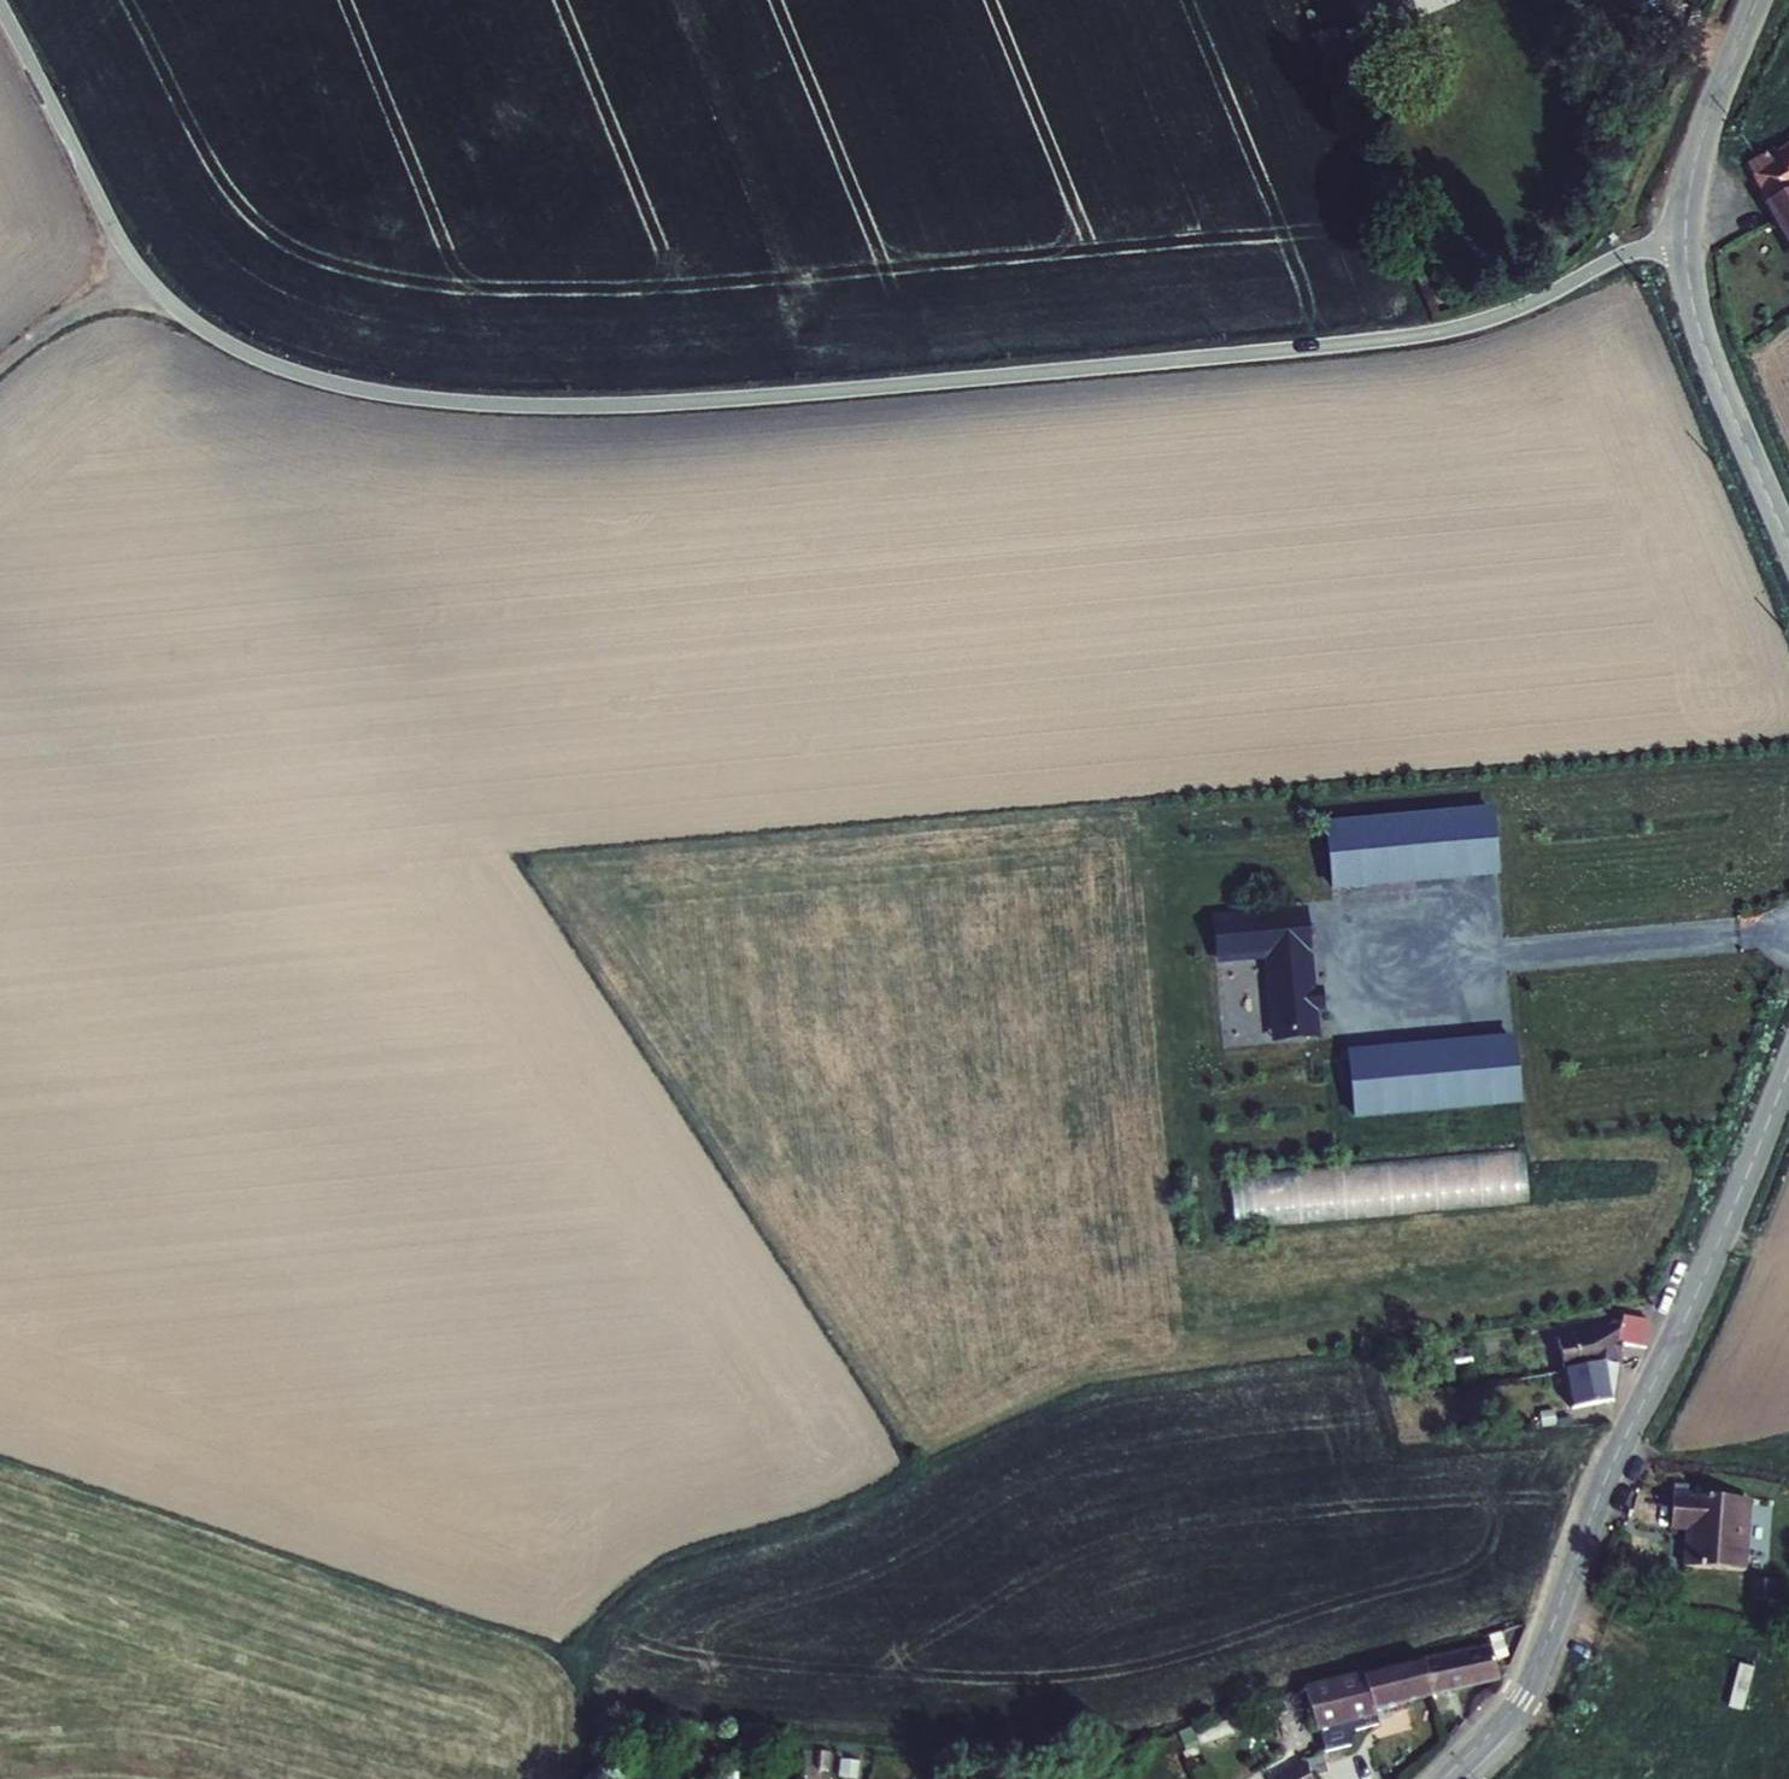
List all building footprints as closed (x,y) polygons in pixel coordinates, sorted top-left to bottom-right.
[(1743,184),(1788,262),(1788,154),(1772,163),(1770,156),(1750,169),(1754,179),(1743,184)] [(1493,808),(1326,824),(1335,891),(1500,874),(1493,808)] [(1305,908),(1213,917),(1217,963),(1262,961),(1272,1047),(1319,1042),(1305,908)] [(1517,1038),(1351,1055),(1358,1123),(1522,1106),(1517,1038)] [(1632,1346),(1632,1320),(1610,1322),(1611,1326),(1562,1344),(1565,1367),(1610,1363),(1610,1348),(1632,1346)] [(1610,1363),(1565,1367),(1570,1407),(1608,1404),(1610,1363)] [(1393,1380),(1395,1394),(1418,1390),(1415,1376),(1393,1380)] [(1749,1521),(1678,1512),(1673,1549),(1687,1552),(1684,1585),(1742,1592),(1749,1521)] [(1365,1683),(1362,1676),(1321,1688),(1352,1737),(1357,1747),(1373,1738),(1372,1725),(1499,1690),(1490,1653),(1365,1683)] [(1321,1688),(1318,1689),(1322,1739),(1352,1737),(1321,1688)]
